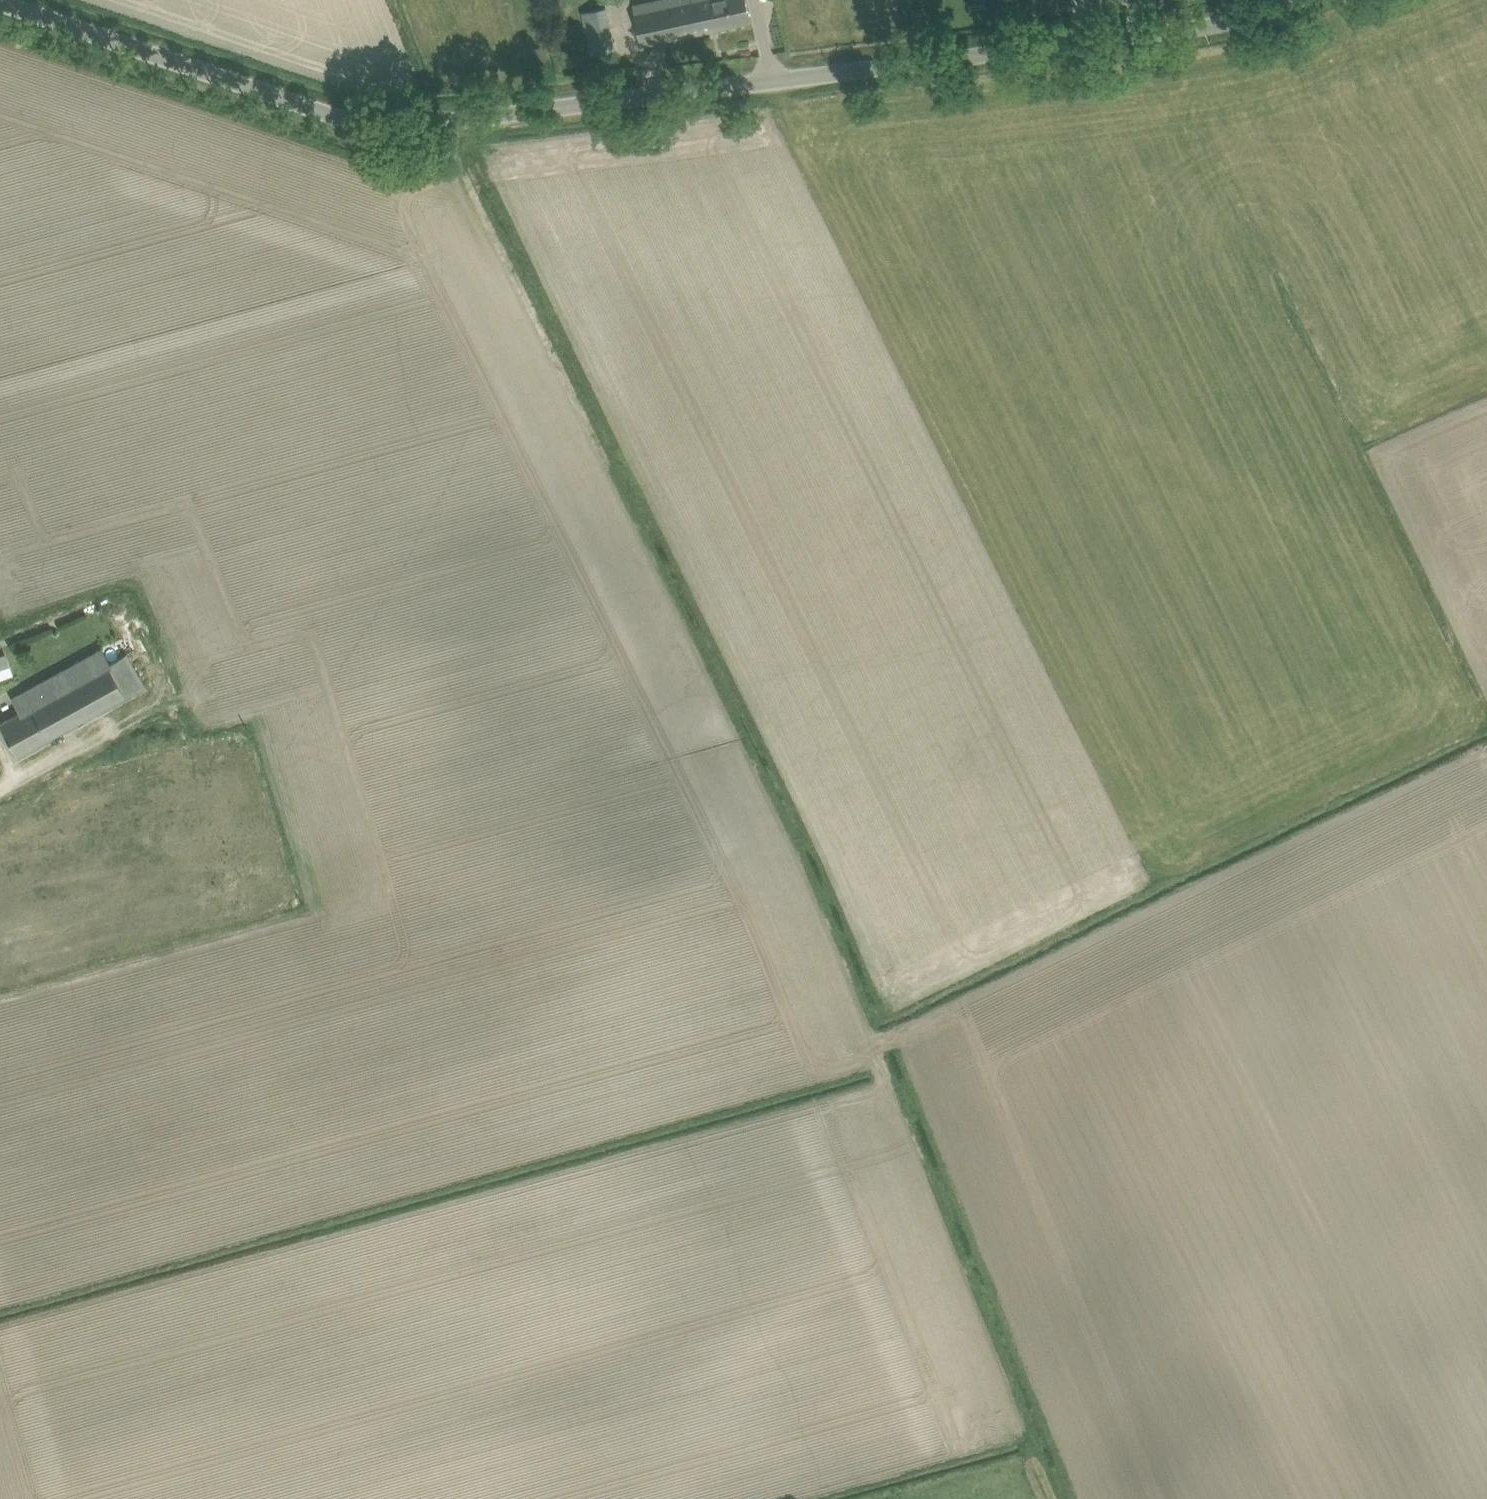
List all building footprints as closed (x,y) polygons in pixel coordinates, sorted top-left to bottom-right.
[(634,4),(642,44),(751,20),(746,0),(654,0),(634,4)] [(611,30),(587,35),(588,38),(592,54),(615,49),(611,33),(611,30)] [(102,648),(12,698),(19,712),(16,713),(0,722),(0,725),(17,755),(143,684),(126,653),(110,662),(102,648)] [(13,675),(5,652),(0,654),(0,679),(13,675)]
